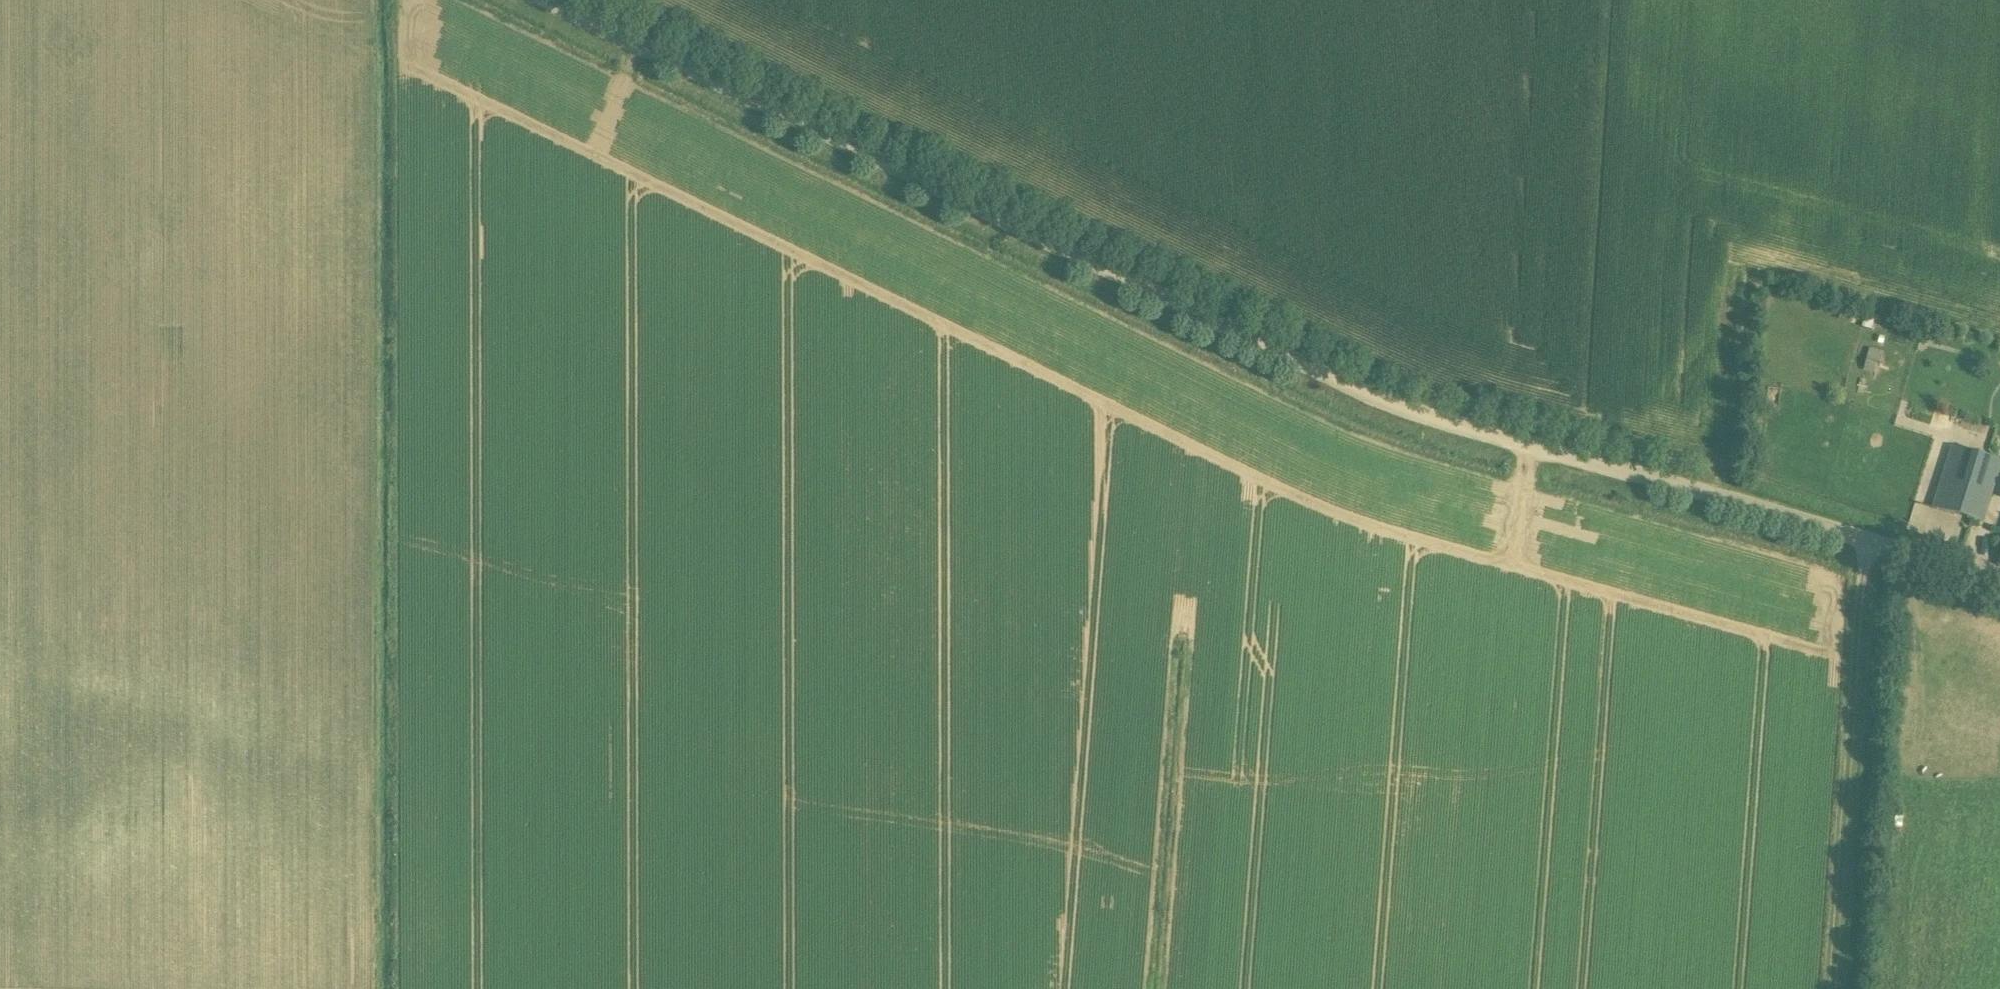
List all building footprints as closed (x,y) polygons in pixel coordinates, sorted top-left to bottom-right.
[(1976,522),(1995,460),(1952,447),(1932,509),(1976,522)] [(1916,549),(1919,539),(1890,531),(1887,541),(1916,549)]
